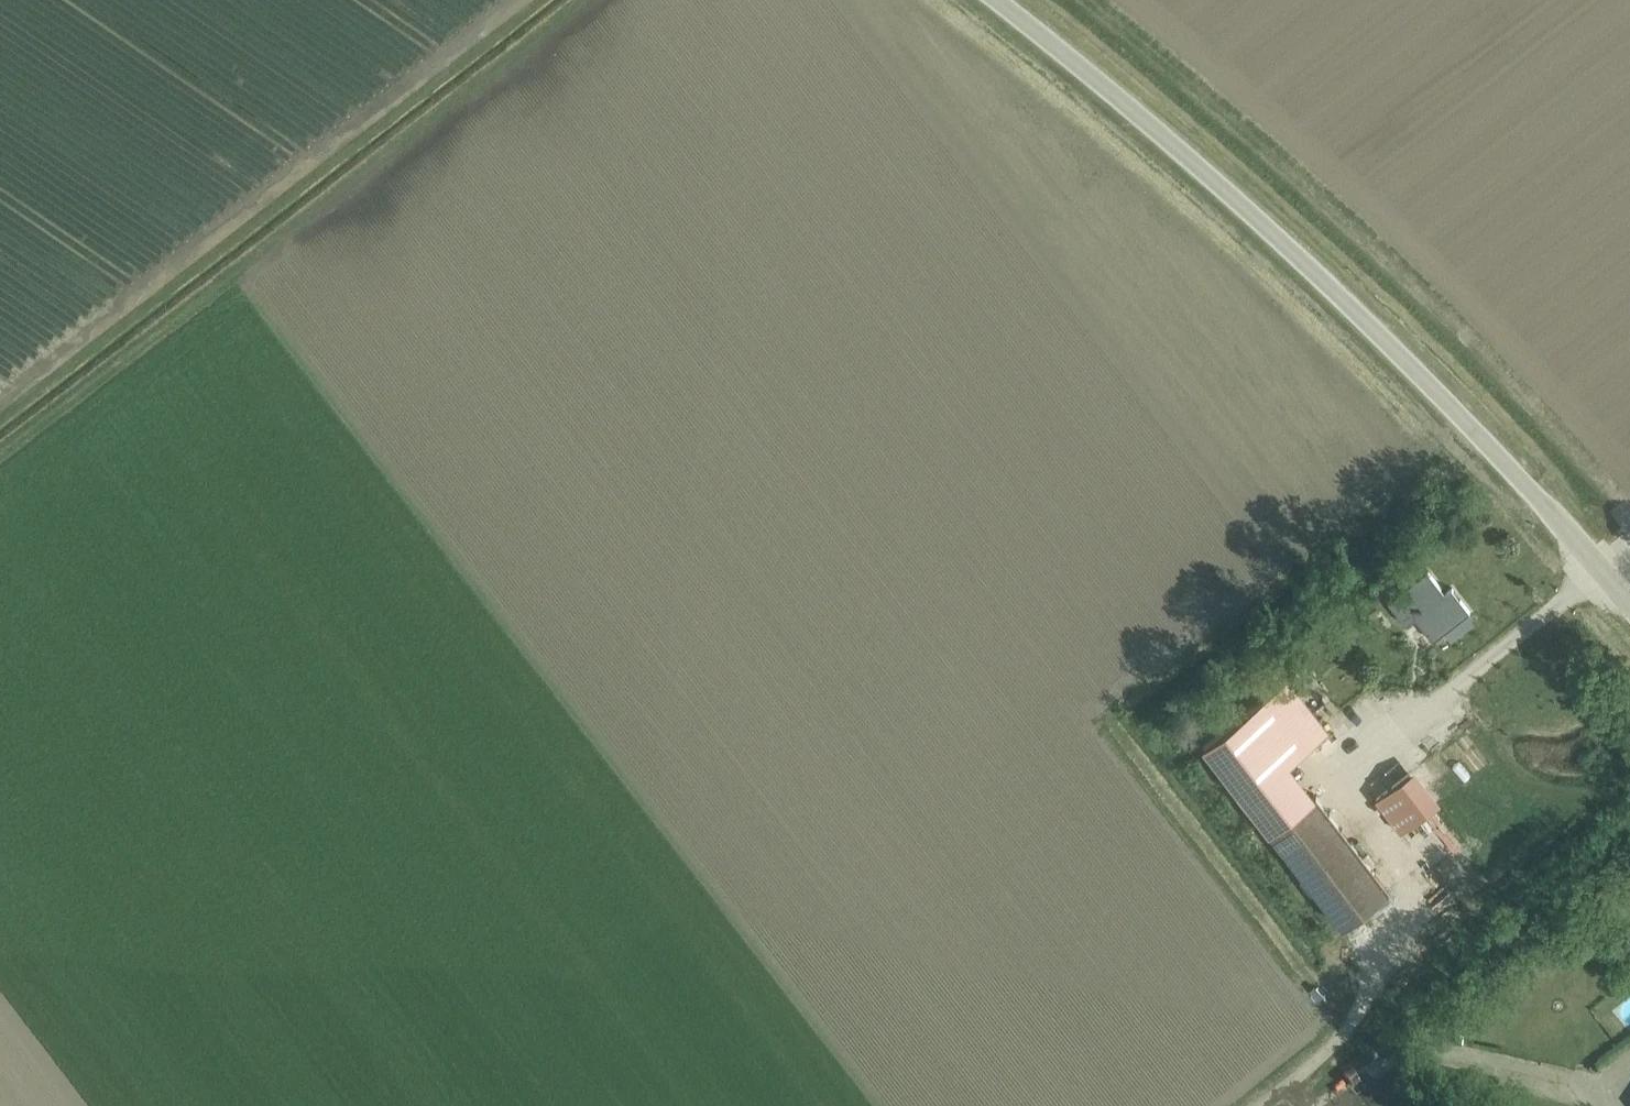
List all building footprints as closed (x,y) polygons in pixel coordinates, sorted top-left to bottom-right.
[(1433,640),(1470,611),(1452,588),(1445,593),(1428,570),(1388,601),(1407,624),(1416,617),(1433,640)] [(1245,798),(1291,763),(1329,733),(1288,680),(1204,745),(1245,798)] [(1447,731),(1365,793),(1428,874),(1509,812),(1447,731)] [(1387,890),(1315,798),(1272,832),(1308,877),(1300,883),(1310,897),(1318,891),(1344,924),(1387,890)]
